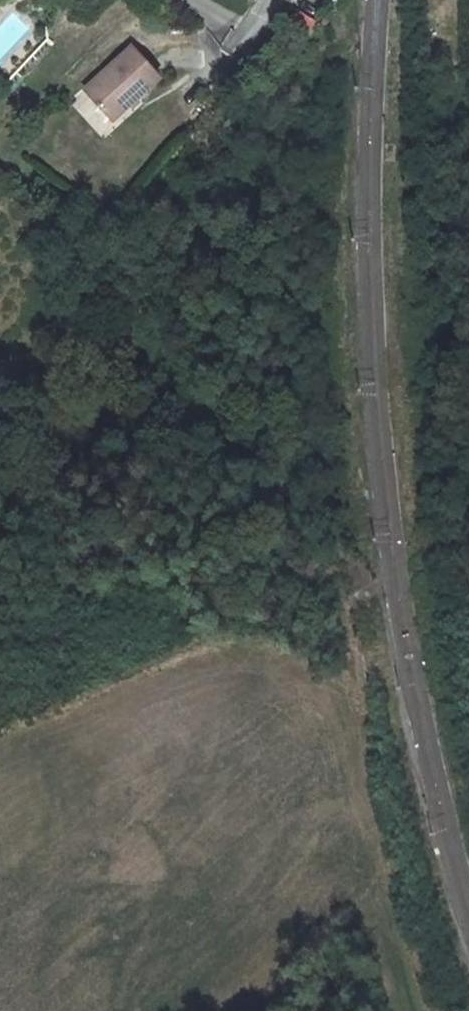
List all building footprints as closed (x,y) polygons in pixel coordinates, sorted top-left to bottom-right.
[(134,47),(87,91),(115,121),(162,77),(134,47)] [(87,117),(102,136),(114,127),(99,108),(87,117)]
